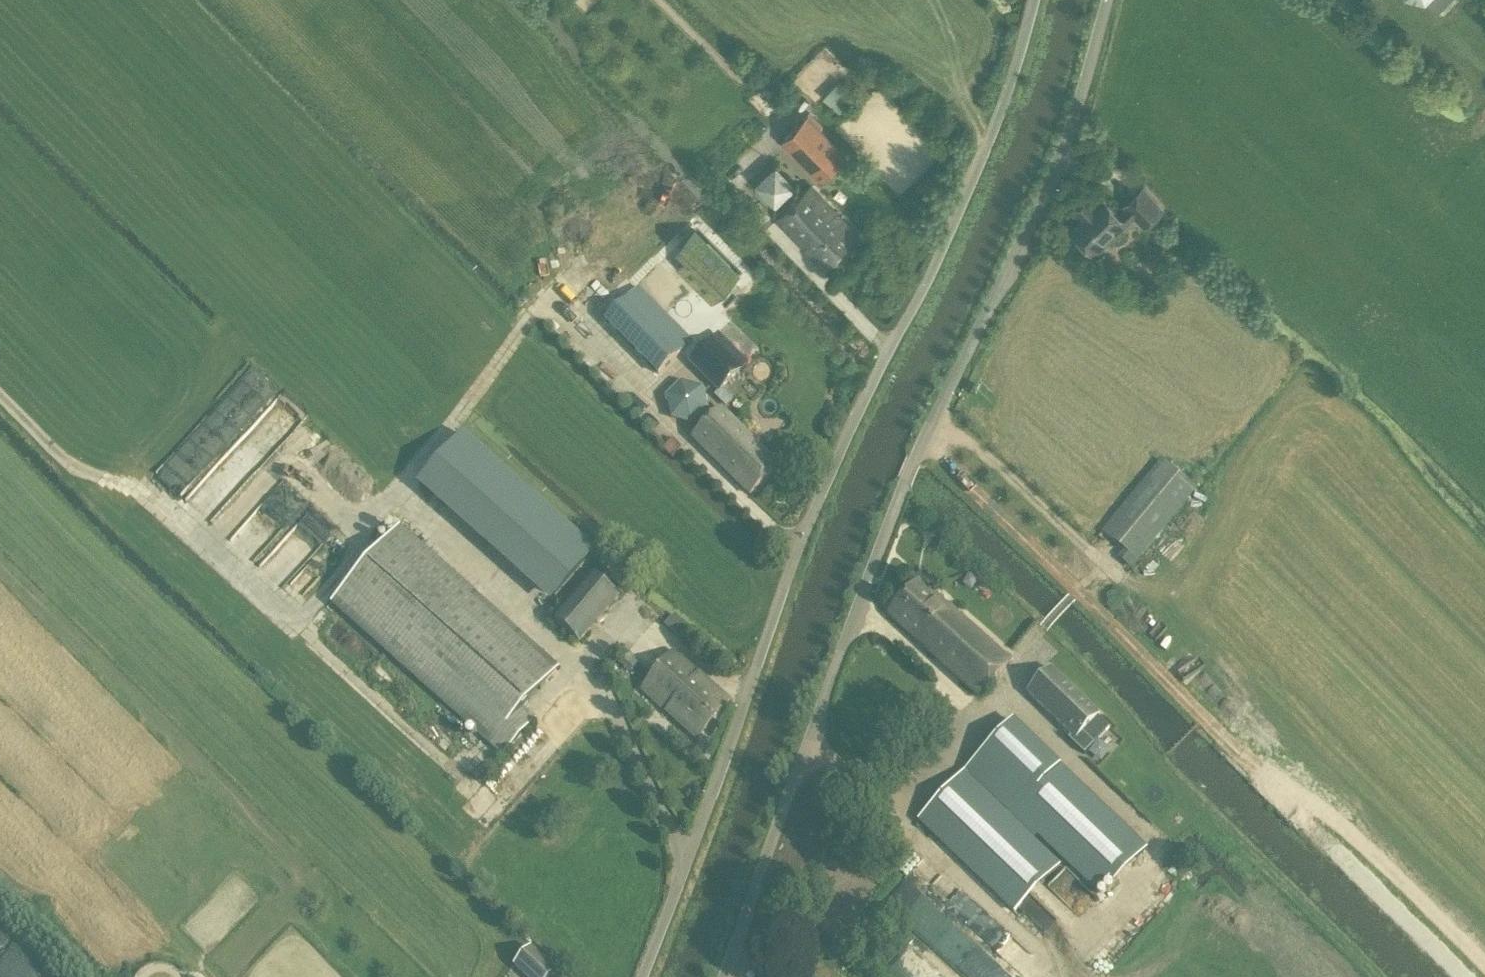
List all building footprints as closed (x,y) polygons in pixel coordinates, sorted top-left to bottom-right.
[(821,180),(847,153),(806,113),(780,140),(821,180)] [(1073,211),(1080,218),(1070,228),(1094,254),(1135,217),(1143,226),(1165,206),(1144,183),(1123,203),(1125,206),(1119,211),(1102,192),(1094,200),(1090,196),(1073,211)] [(824,267),(859,235),(811,184),(776,216),(824,267)] [(679,269),(712,301),(737,276),(729,267),(731,265),(708,242),(706,244),(695,233),(678,250),(688,260),(679,269)] [(642,289),(608,323),(659,376),(694,342),(642,289)] [(746,364),(717,335),(691,361),(720,390),(746,364)] [(750,495),(779,467),(721,409),(692,437),(750,495)] [(464,436),(424,481),(555,598),(595,553),(464,436)] [(1197,490),(1161,460),(1101,533),(1137,562),(1197,490)] [(560,667),(400,526),(331,604),(503,757),(536,720),(523,709),(560,667)] [(551,620),(578,643),(618,598),(591,575),(551,620)] [(888,615),(928,652),(978,698),(1010,662),(919,581),(888,615)] [(665,625),(680,638),(689,627),(674,614),(665,625)] [(697,741),(730,701),(673,652),(641,689),(697,741)] [(1051,669),(1027,694),(1072,737),(1068,740),(1084,755),(1094,745),(1093,744),(1109,728),(1098,718),(1100,716),(1051,669)] [(1085,879),(1130,834),(1014,723),(970,769),(1085,879)] [(919,821),(928,829),(1016,913),(1060,866),(964,775),(919,821)] [(555,971),(530,948),(514,966),(526,976),(549,976),(555,971)]
